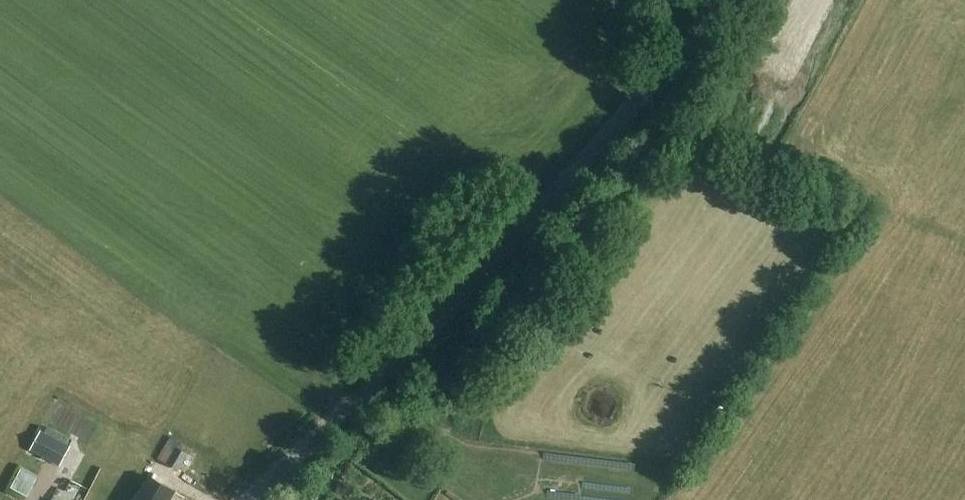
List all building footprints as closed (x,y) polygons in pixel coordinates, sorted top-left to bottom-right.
[(60,467),(71,446),(41,431),(31,451),(60,467)] [(180,470),(188,454),(179,449),(182,443),(170,437),(158,459),(180,470)] [(30,478),(34,466),(1,454),(0,458),(0,468),(30,478)] [(174,491),(150,477),(137,499),(169,499),(174,491)]
